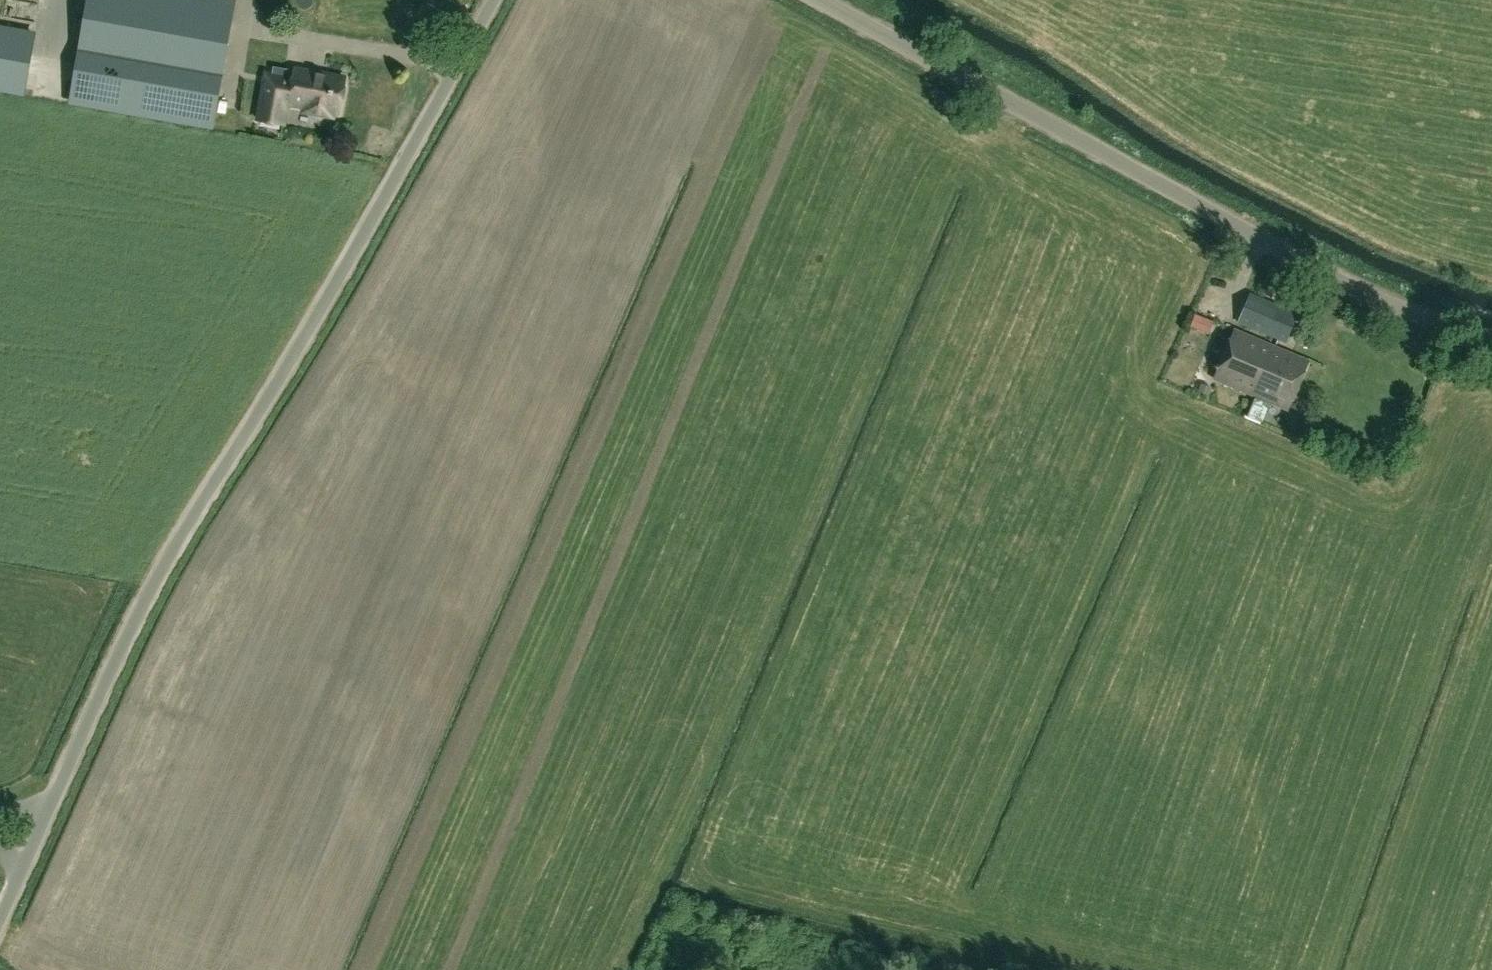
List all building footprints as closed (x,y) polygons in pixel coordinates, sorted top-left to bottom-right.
[(228,0),(90,0),(72,102),(213,128),(236,1),(228,0)] [(24,94),(34,35),(0,29),(0,90),(24,94)] [(295,71),(295,72),(284,71),(283,79),(267,77),(260,122),(285,126),(288,106),(306,109),(305,114),(334,118),(335,113),(340,114),(346,78),(295,71)] [(1299,313),(1263,298),(1251,293),(1239,322),(1250,327),(1287,342),(1299,313)] [(1181,333),(1203,341),(1209,323),(1187,315),(1181,333)] [(1254,395),(1275,347),(1235,330),(1215,378),(1254,395)] [(1309,361),(1275,347),(1254,395),(1289,409),(1309,361)]
